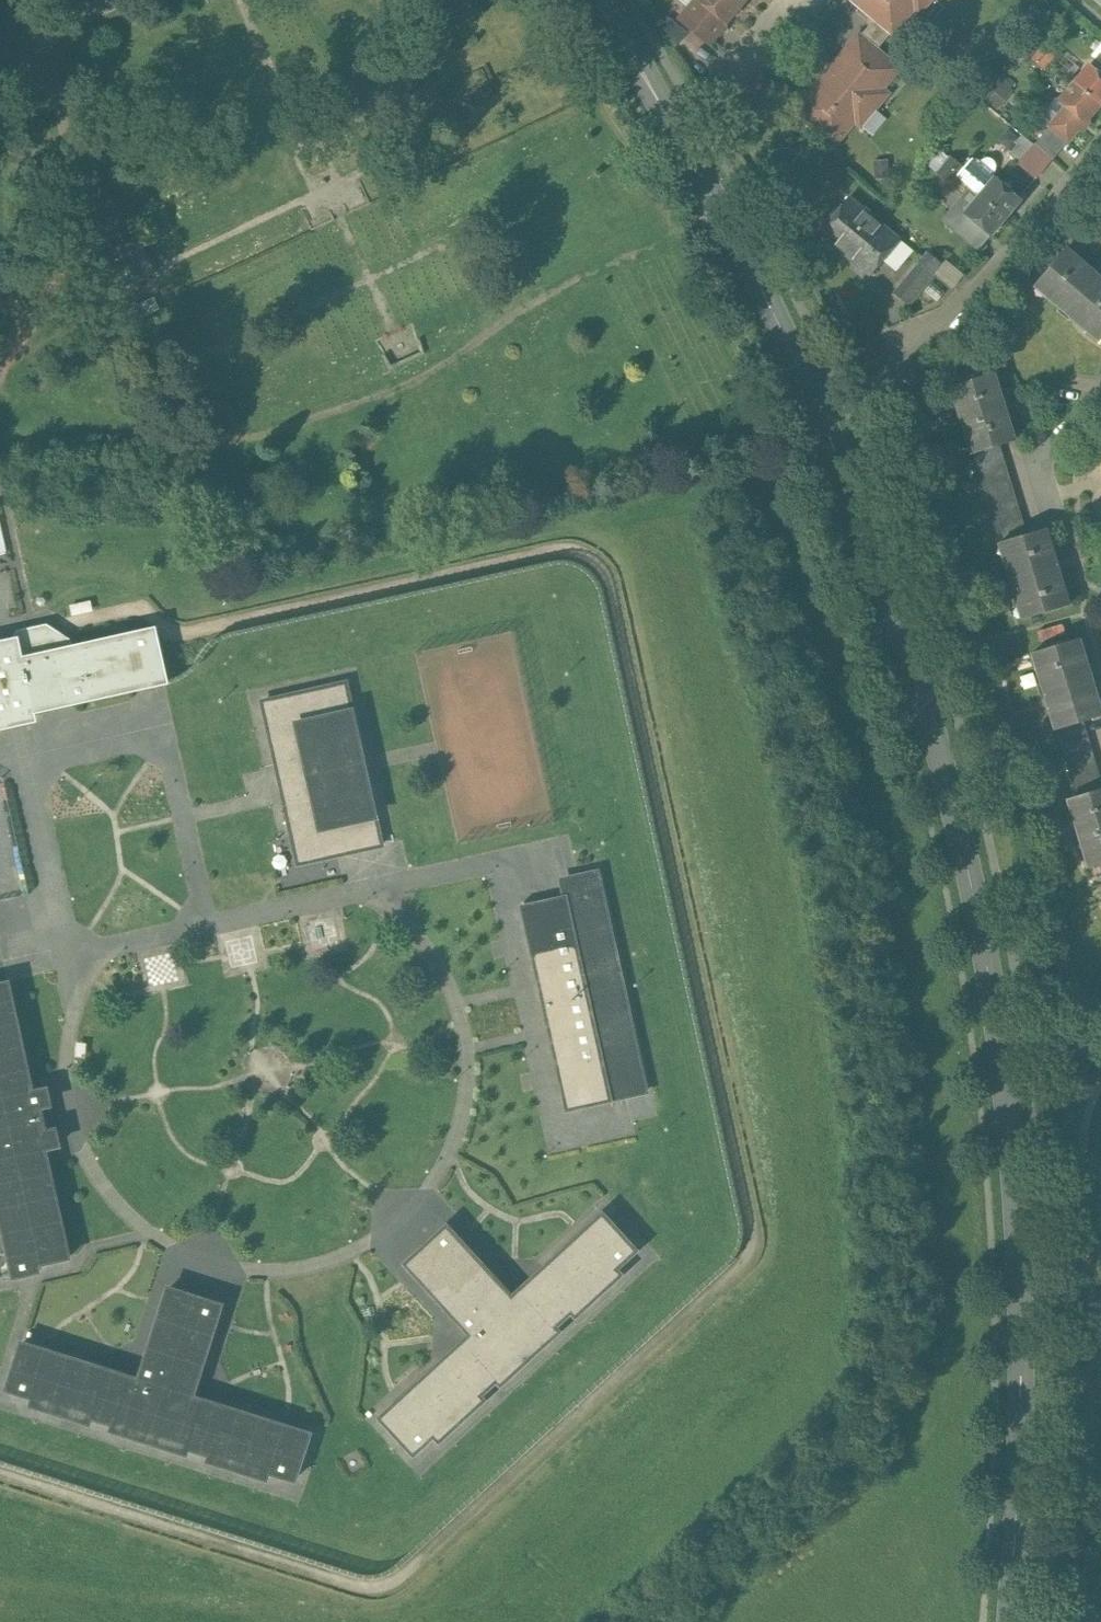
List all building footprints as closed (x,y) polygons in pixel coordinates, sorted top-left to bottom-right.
[(737,12),(724,0),(690,0),(682,9),(713,38),(737,12)] [(737,12),(748,0),(724,0),(737,12)] [(899,30),(925,0),(863,0),(899,30)] [(861,25),(790,107),(836,146),(907,65),(861,25)] [(1069,80),(1100,106),(1100,60),(1092,53),(1069,80)] [(1001,74),(984,93),(999,106),(1016,87),(1001,74)] [(1100,108),(1100,106),(1069,80),(1045,108),(1078,136),(1100,108)] [(995,166),(979,184),(1011,212),(1027,193),(995,166)] [(998,227),(1011,212),(979,184),(966,200),(998,227)] [(818,224),(874,272),(905,235),(849,187),(818,224)] [(1100,326),(1100,266),(1068,238),(1038,273),(1100,326)] [(955,287),(965,273),(930,248),(896,294),(912,306),(936,273),(955,287)] [(154,297),(131,309),(137,320),(160,309),(154,297)] [(971,447),(1016,433),(994,363),(950,377),(971,447)] [(1022,613),(1072,597),(1048,517),(997,533),(1022,613)] [(65,638),(44,624),(17,630),(12,635),(29,710),(162,680),(151,627),(68,645),(65,638)] [(1032,645),(1056,722),(1100,708),(1100,695),(1081,630),(1032,645)] [(12,723),(31,718),(29,710),(12,635),(0,638),(0,725),(12,723)] [(346,683),(263,702),(299,863),(381,845),(346,683)] [(1069,787),(1091,858),(1100,854),(1100,778),(1069,787)] [(646,1091),(601,890),(600,890),(596,874),(573,879),(576,895),(577,895),(577,897),(565,900),(565,898),(523,907),(568,1109),(646,1091)] [(0,985),(0,1211),(14,1276),(38,1271),(37,1264),(68,1257),(47,1159),(45,1159),(42,1149),(58,1145),(55,1130),(39,1134),(38,1127),(44,1126),(41,1113),(35,1114),(33,1108),(49,1104),(46,1089),(30,1093),(28,1082),(30,1082),(8,983),(0,985)] [(522,1294),(515,1301),(447,1226),(407,1264),(475,1338),(467,1344),(464,1341),(381,1418),(414,1453),(434,1435),(439,1440),(483,1399),(479,1395),(497,1379),(501,1383),(558,1331),(554,1326),(572,1310),(576,1315),(620,1274),(615,1269),(635,1250),(603,1214),(519,1291),(522,1294)] [(168,1288),(138,1384),(129,1381),(130,1377),(22,1343),(8,1389),(34,1397),(32,1405),(89,1423),(91,1417),(114,1424),(112,1430),(186,1453),(188,1448),(210,1455),(209,1461),(266,1479),(268,1471),(295,1480),(309,1434),(201,1400),(200,1404),(190,1401),(221,1305),(168,1288)]
